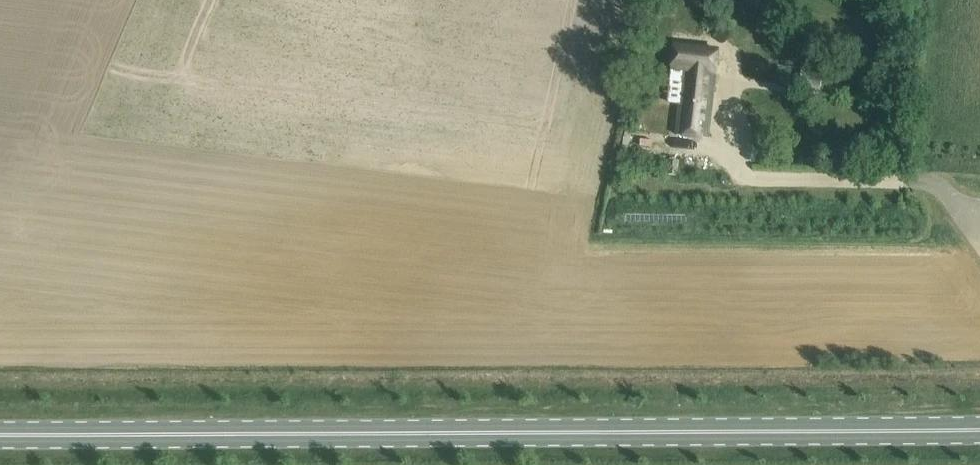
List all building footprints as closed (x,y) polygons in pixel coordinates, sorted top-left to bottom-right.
[(719,51),(676,46),(673,69),(684,71),(677,135),(709,139),(719,51)] [(822,71),(804,68),(801,88),(818,91),(822,71)] [(680,160),(670,159),(667,174),(677,176),(680,160)]
